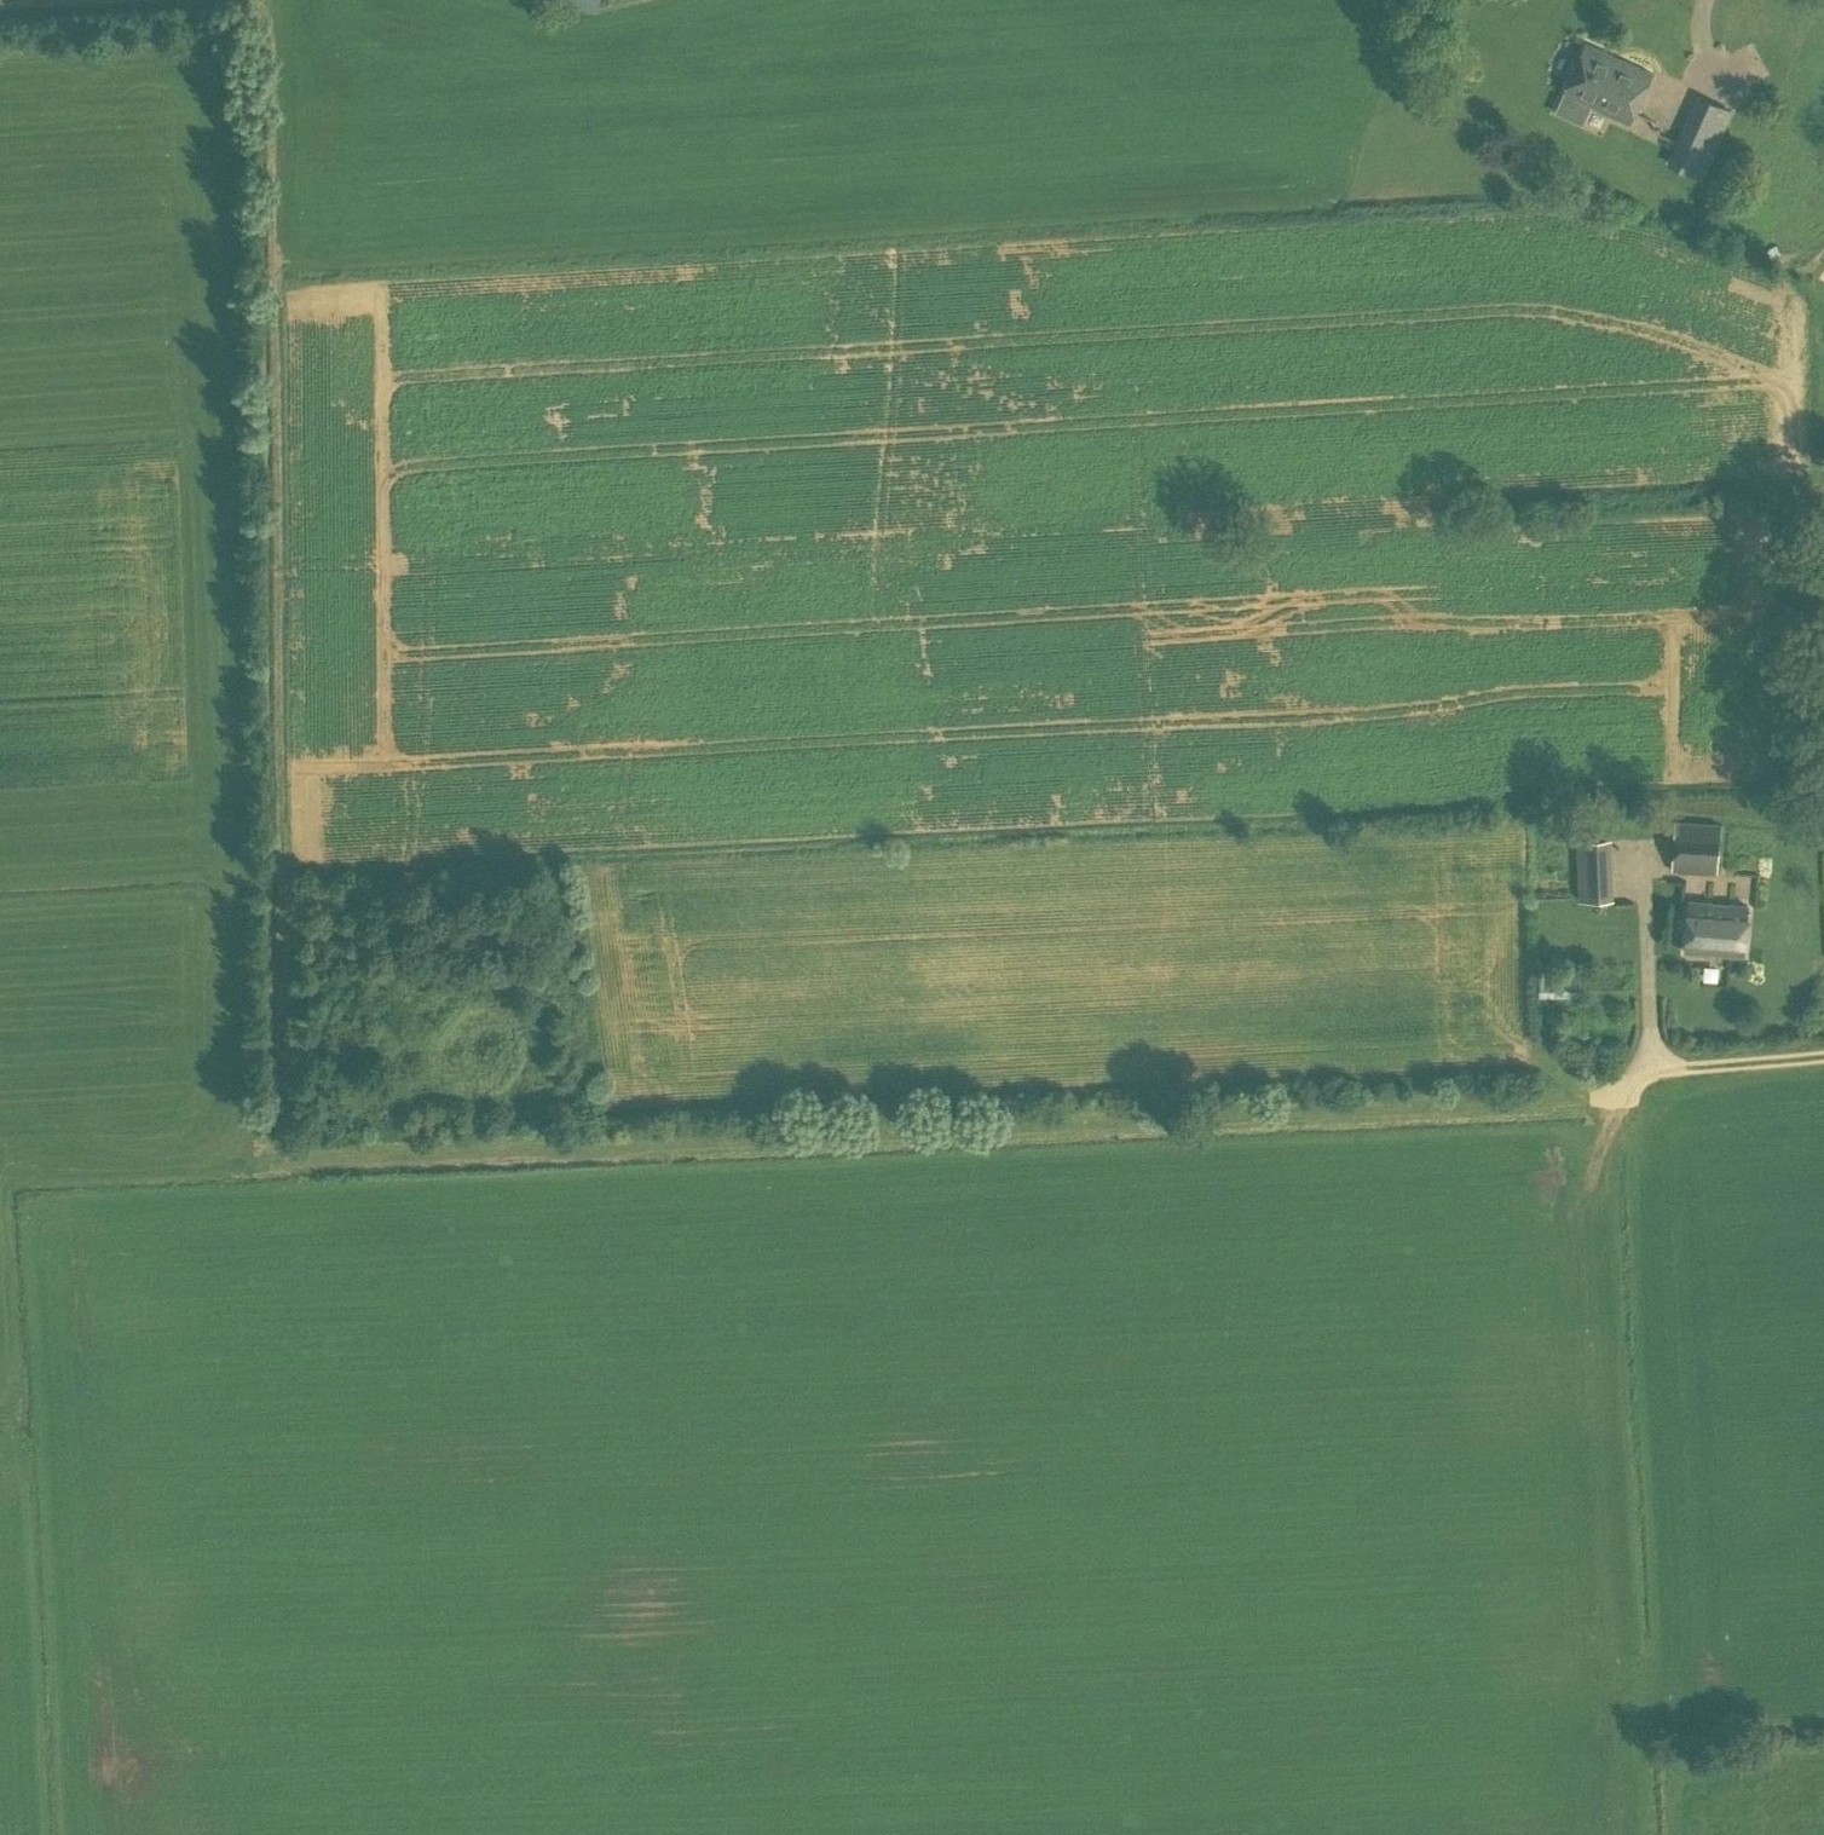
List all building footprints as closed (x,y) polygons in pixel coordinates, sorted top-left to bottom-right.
[(598,0),(567,0),(595,9),(598,0)] [(1628,125),(1652,75),(1586,44),(1563,95),(1628,125)] [(1719,135),(1688,121),(1678,143),(1693,150),(1684,170),(1700,177),(1719,135)] [(1717,875),(1721,826),(1677,823),(1673,871),(1717,875)] [(1611,883),(1578,885),(1578,886),(1578,901),(1612,900),(1611,883)] [(1744,955),(1747,905),(1689,901),(1686,951),(1744,955)] [(1582,998),(1582,969),(1539,969),(1539,998),(1582,998)]
